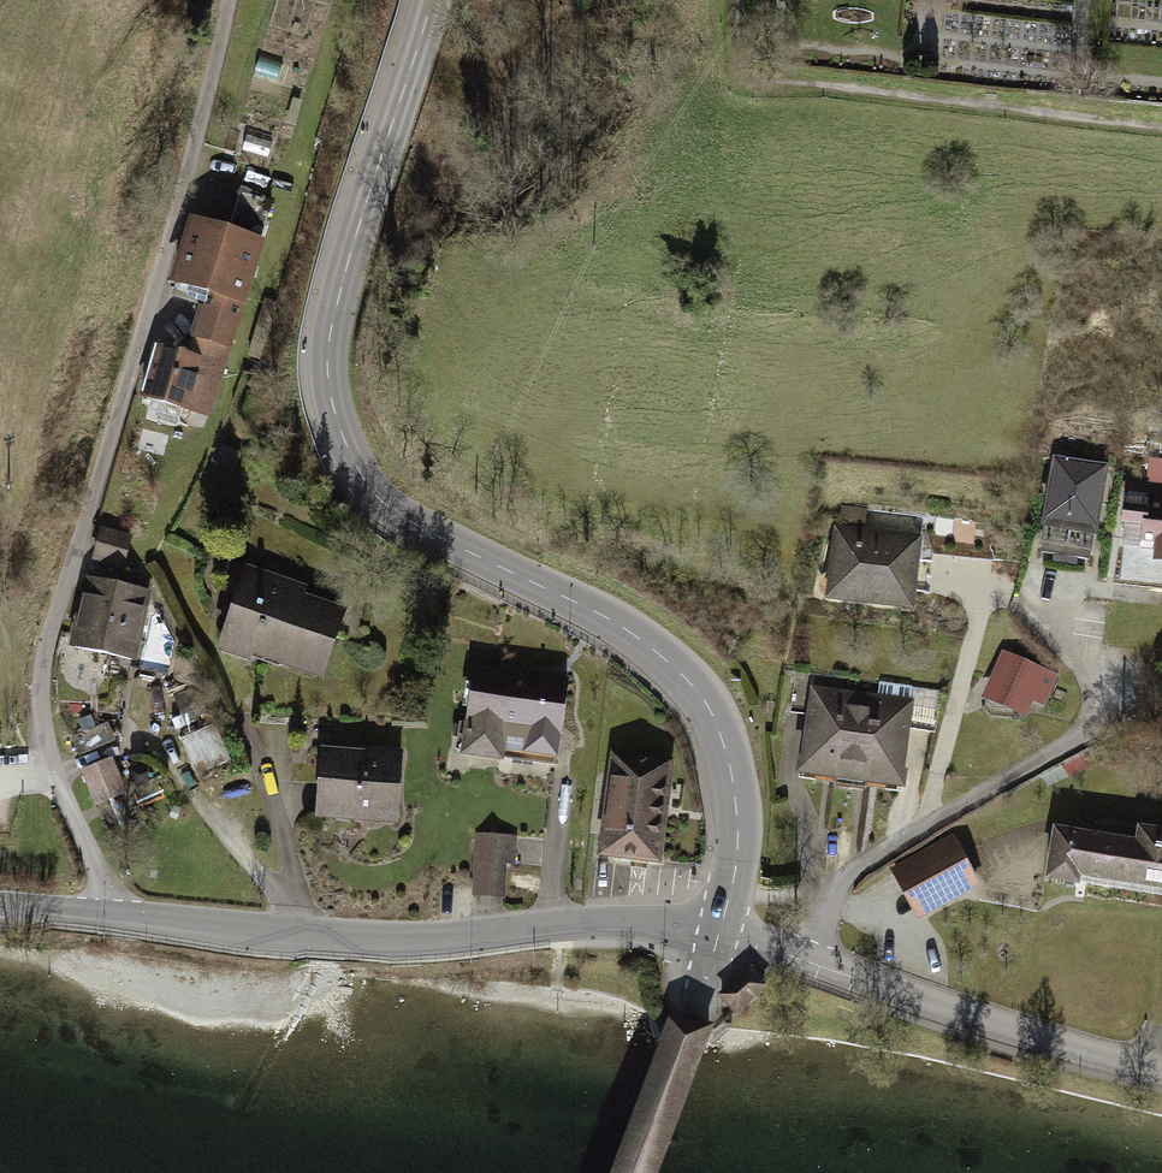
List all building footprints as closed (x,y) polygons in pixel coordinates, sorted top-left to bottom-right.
[(198,222),(145,399),(207,418),(260,241),(198,222)] [(1107,461),(1052,452),(1041,522),(1096,531),(1107,461)] [(1145,481),(1161,483),(1161,460),(1147,458),(1145,481)] [(1125,494),(1121,548),(1161,552),(1161,497),(1125,494)] [(839,522),(867,526),(869,507),(841,503),(839,522)] [(918,535),(833,523),(822,602),(906,614),(918,535)] [(100,525),(92,559),(124,567),(132,533),(100,525)] [(343,613),(243,577),(219,643),(319,679),(343,613)] [(149,592),(88,578),(71,651),(132,665),(149,592)] [(1052,678),(1006,655),(988,690),(1035,714),(1052,678)] [(566,680),(473,665),(460,751),(553,765),(566,680)] [(908,698),(811,683),(795,779),(892,794),(908,698)] [(71,736),(78,754),(116,740),(109,721),(71,736)] [(215,723),(181,737),(198,776),(231,761),(215,723)] [(668,751),(612,745),(599,855),(655,862),(668,751)] [(403,755),(318,747),(312,814),(397,822),(403,755)] [(114,759),(83,771),(98,808),(128,795),(114,759)] [(1139,822),(1137,836),(1053,822),(1044,876),(1080,882),(1081,873),(1161,886),(1161,826),(1139,822)] [(517,835),(474,832),(471,895),(504,897),(506,864),(516,864),(517,835)] [(953,835),(890,868),(918,920),(981,887),(953,835)]
